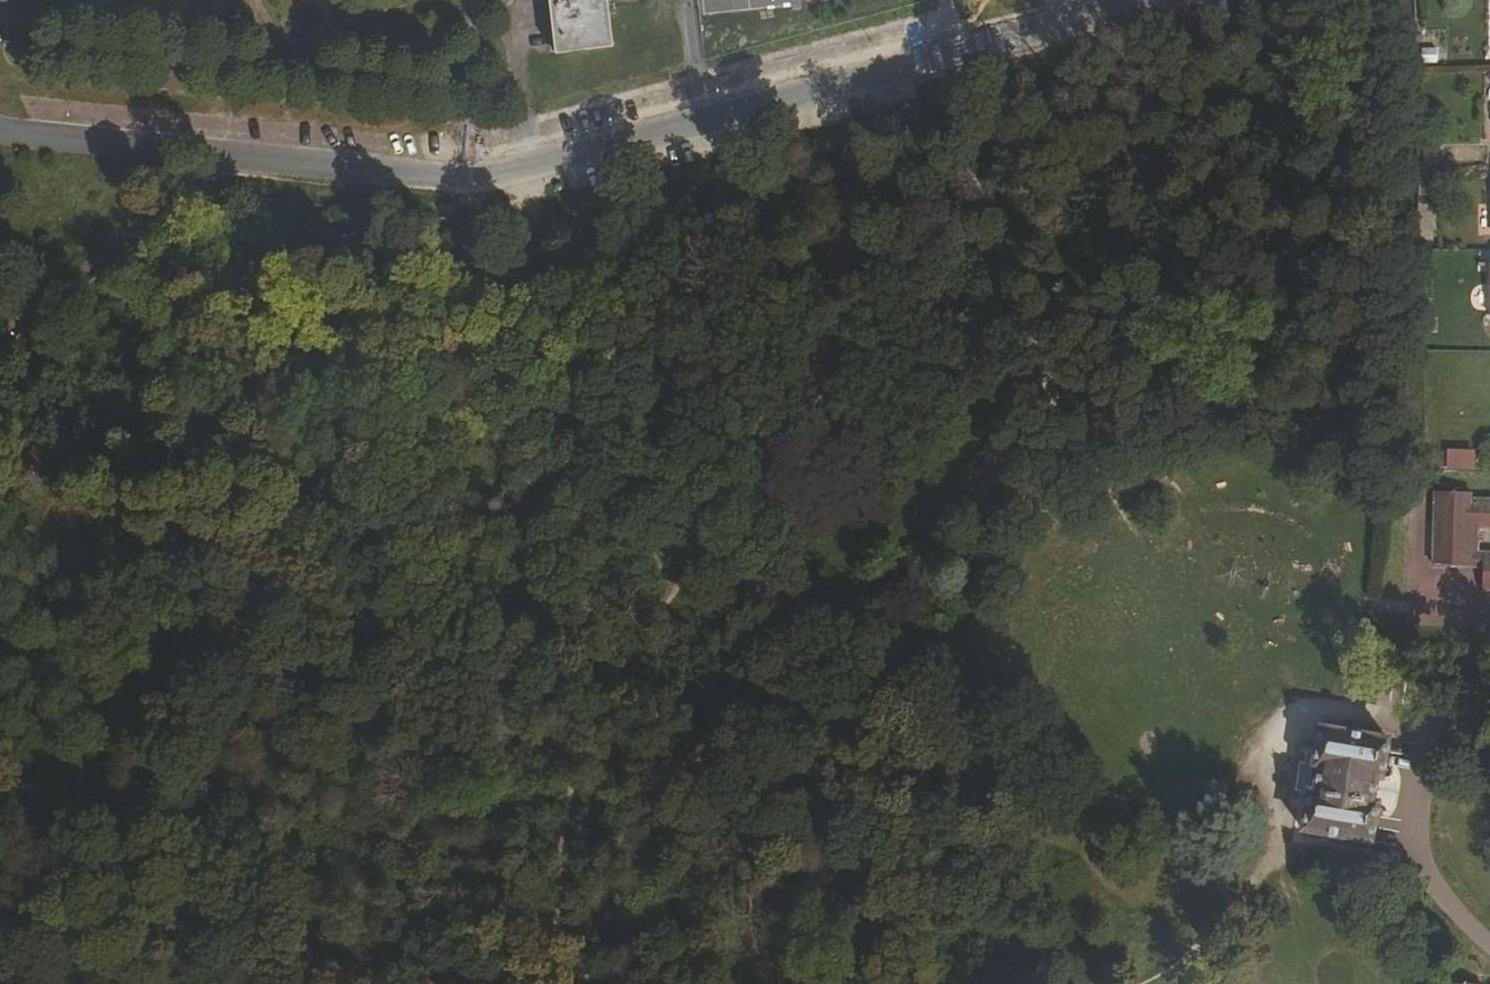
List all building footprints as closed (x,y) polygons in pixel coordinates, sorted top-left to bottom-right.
[(609,0),(550,0),(552,17),(549,17),(553,50),(556,50),(556,56),(615,47),(609,0)] [(1474,466),(1475,445),(1447,444),(1447,465),(1474,466)] [(1477,496),(1477,491),(1441,490),(1439,563),(1476,564),(1476,557),(1489,557),(1488,590),(1489,590),(1489,551),(1483,551),(1484,524),(1489,525),(1489,497),(1477,496)] [(1389,739),(1318,726),(1312,765),(1301,763),(1295,792),(1308,794),(1302,831),(1372,843),(1379,801),(1374,801),(1377,778),(1382,778),(1389,739)]
